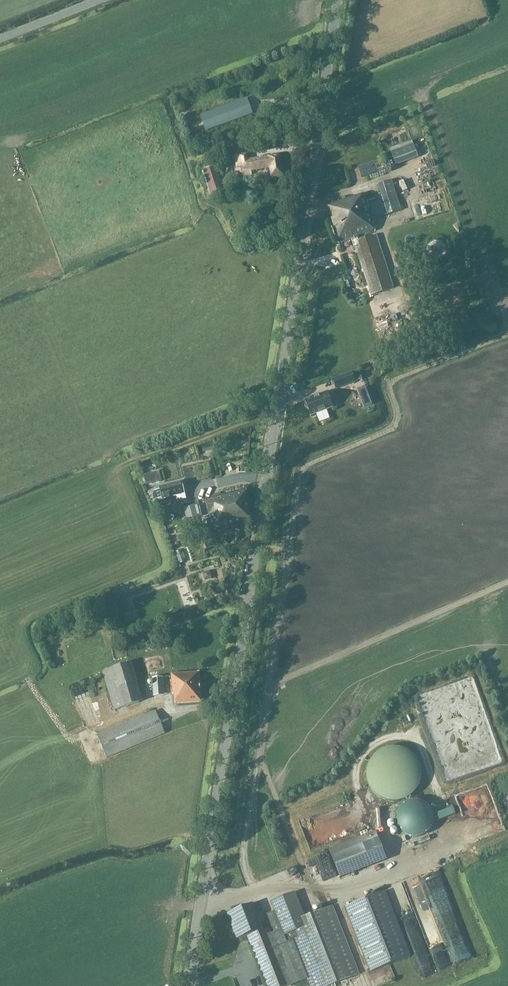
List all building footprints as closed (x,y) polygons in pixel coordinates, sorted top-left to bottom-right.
[(252,113),(246,98),(201,115),(207,131),(252,113)] [(392,152),(394,160),(417,153),(415,145),(392,152)] [(247,154),(235,156),(236,168),(241,167),(242,176),(251,175),(250,172),(270,168),(271,175),(282,174),(279,155),(268,157),(248,160),(247,154)] [(357,166),(362,178),(391,168),(389,159),(382,162),(381,157),(357,166)] [(219,179),(215,168),(204,171),(211,193),(219,191),(216,180),(219,179)] [(387,215),(401,210),(391,180),(377,184),(387,215)] [(329,215),(328,215),(338,243),(375,232),(363,193),(326,205),(329,215)] [(446,251),(446,248),(446,245),(445,243),(444,242),(441,240),(439,239),(436,239),(434,239),(431,240),(430,241),(428,243),(427,245),(426,247),(426,249),(426,252),(427,254),(428,255),(430,257),(432,258),(435,259),(437,259),(439,258),(442,257),(444,255),(445,253),(446,251)] [(384,256),(361,264),(370,295),(394,287),(384,256)] [(332,379),(336,390),(355,382),(351,372),(332,379)] [(365,387),(357,390),(364,408),(372,404),(365,387)] [(333,408),(327,391),(320,394),(319,393),(311,396),(312,397),(305,400),(311,416),(333,408)] [(143,475),(146,485),(161,481),(159,471),(143,475)] [(155,494),(159,510),(181,505),(177,488),(155,494)] [(198,501),(198,504),(190,506),(193,518),(201,516),(202,517),(209,515),(211,522),(213,521),(216,530),(248,522),(251,521),(252,520),(252,519),(252,518),(246,489),(198,501)] [(150,643),(153,651),(168,646),(166,639),(150,643)] [(143,669),(154,666),(152,658),(141,660),(143,669)] [(125,706),(143,701),(135,675),(132,662),(127,663),(113,667),(101,671),(113,710),(125,706)] [(154,695),(164,695),(163,674),(158,674),(158,670),(152,671),(154,695)] [(175,703),(201,701),(199,671),(171,673),(172,694),(174,694),(175,703)] [(437,686),(414,693),(439,779),(487,764),(484,752),(456,760),(447,729),(440,731),(437,720),(430,722),(428,715),(426,710),(435,707),(432,697),(439,695),(437,686)] [(107,758),(143,742),(165,733),(155,710),(97,735),(107,758)] [(401,800),(404,799),(408,798),(411,796),(413,793),(416,791),(418,787),(419,784),(420,780),(421,777),(421,773),(421,769),(420,765),(418,762),(416,758),(414,756),(411,753),(408,751),(405,750),(402,748),(399,747),(395,747),(392,747),(388,747),(385,748),(382,749),(379,751),(376,754),(373,756),(371,760),(369,763),(367,767),(367,770),(366,774),(366,778),(367,782),(368,785),(370,789),(372,792),(375,794),(378,797),(381,799),(385,800),(388,801),(391,801),(394,802),(398,801),(401,800)] [(428,831),(430,829),(432,827),(433,824),(433,821),(433,818),(433,815),(432,812),(431,809),(429,807),(427,805),(425,803),(423,802),(420,801),(417,800),(414,800),(412,800),(409,801),(406,803),(403,804),(401,807),(399,809),(398,812),(397,815),(397,818),(397,822),(398,825),(399,828),(401,831),(404,833),(406,835),(409,836),(412,837),(415,837),(418,837),(420,836),(423,835),(426,833),(428,831)] [(340,877),(387,859),(376,831),(329,849),(340,877)] [(371,971),(411,956),(385,891),(346,906),(371,971)] [(266,985),(288,985),(308,979),(310,985),(328,985),(359,973),(333,905),(304,916),(295,892),(271,901),(275,911),(266,914),(273,932),(271,933),(268,926),(262,928),(253,903),(228,913),(237,938),(246,935),(266,985)] [(421,940),(429,965),(426,966),(424,960),(415,963),(417,972),(442,965),(433,936),(421,940)]
